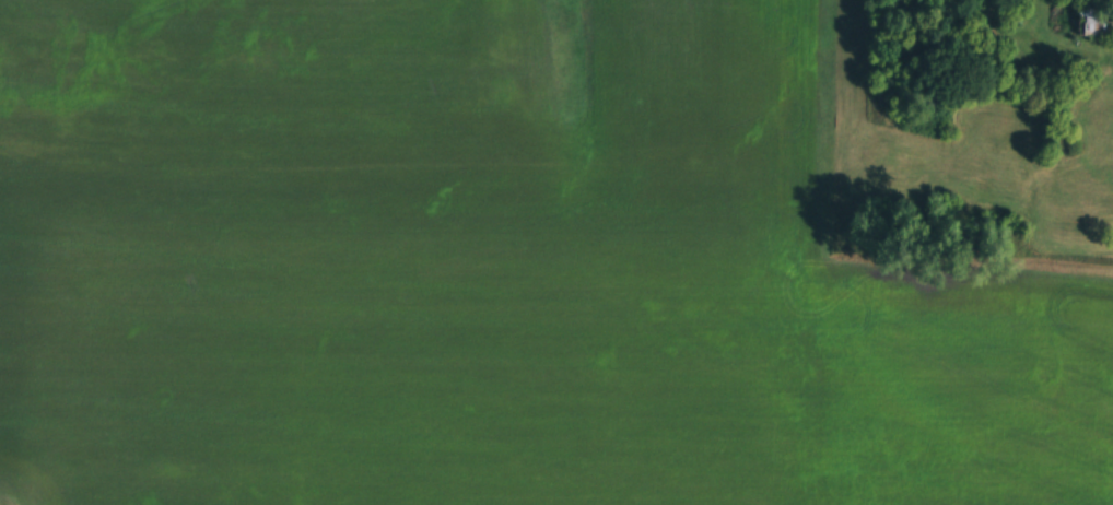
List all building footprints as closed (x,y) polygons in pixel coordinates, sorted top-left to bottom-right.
[(1112,38),(1112,6),(1078,6),(1078,38),(1112,38)]
